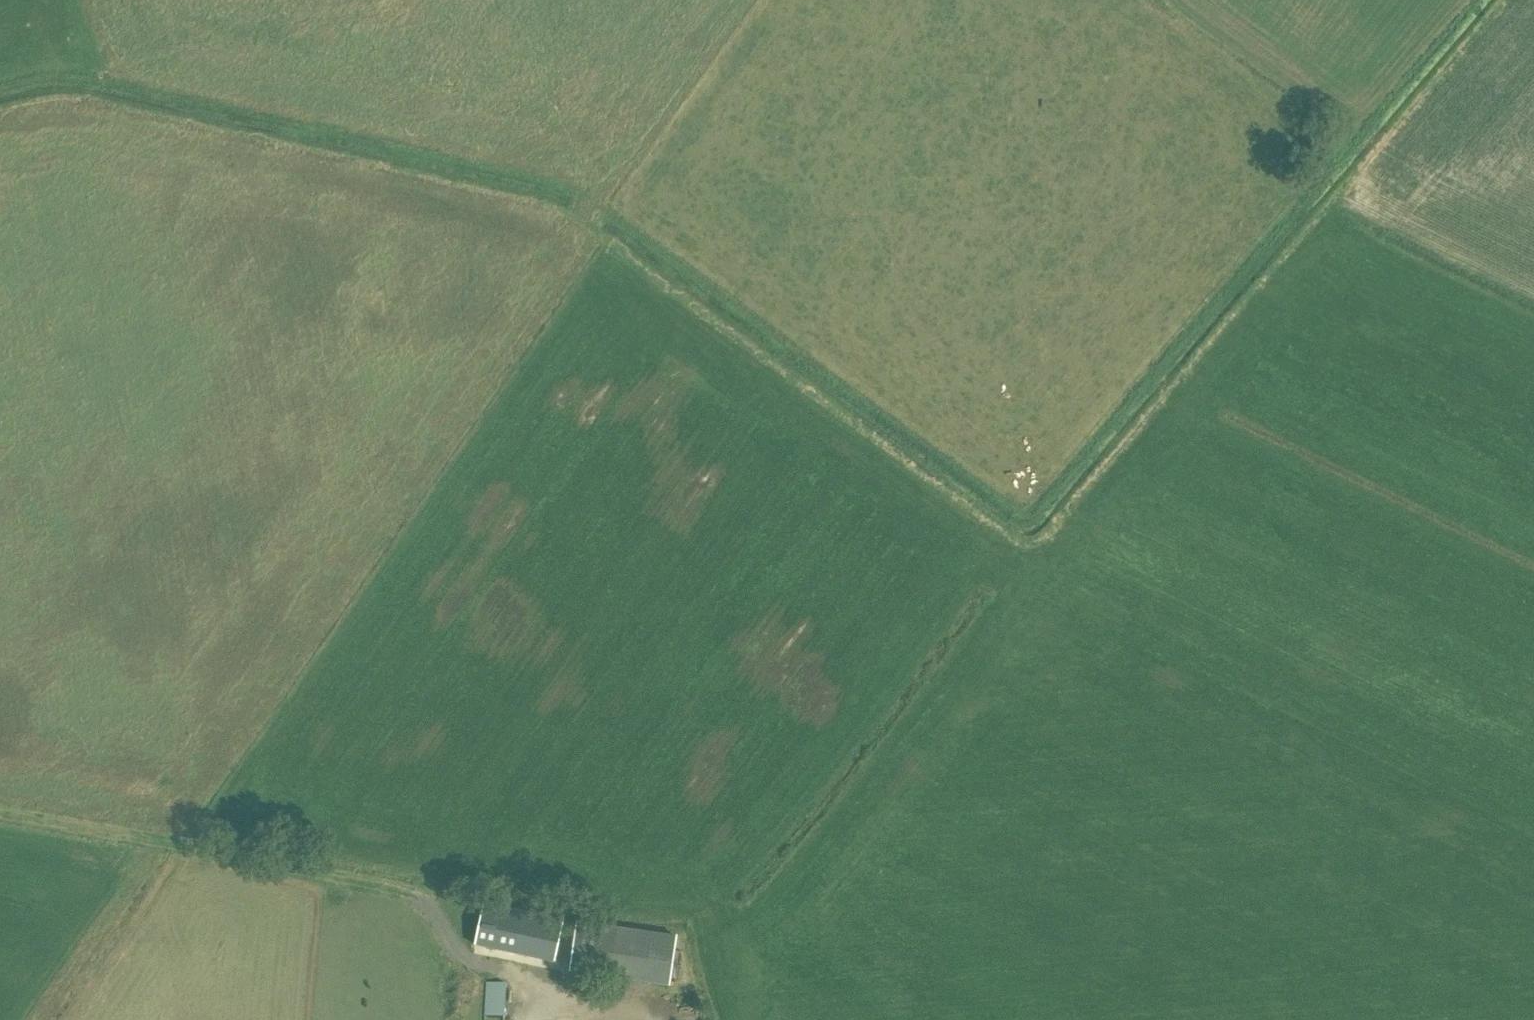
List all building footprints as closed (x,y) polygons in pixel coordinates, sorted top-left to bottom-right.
[(507,956),(515,958),(524,913),(484,904),(474,950),(495,954),(495,952),(507,955),(507,956)] [(676,938),(578,924),(572,973),(669,986),(676,938)] [(484,1015),(504,1016),(506,983),(486,982),(484,1015)] [(535,995),(520,995),(520,1007),(535,1007),(535,995)]
